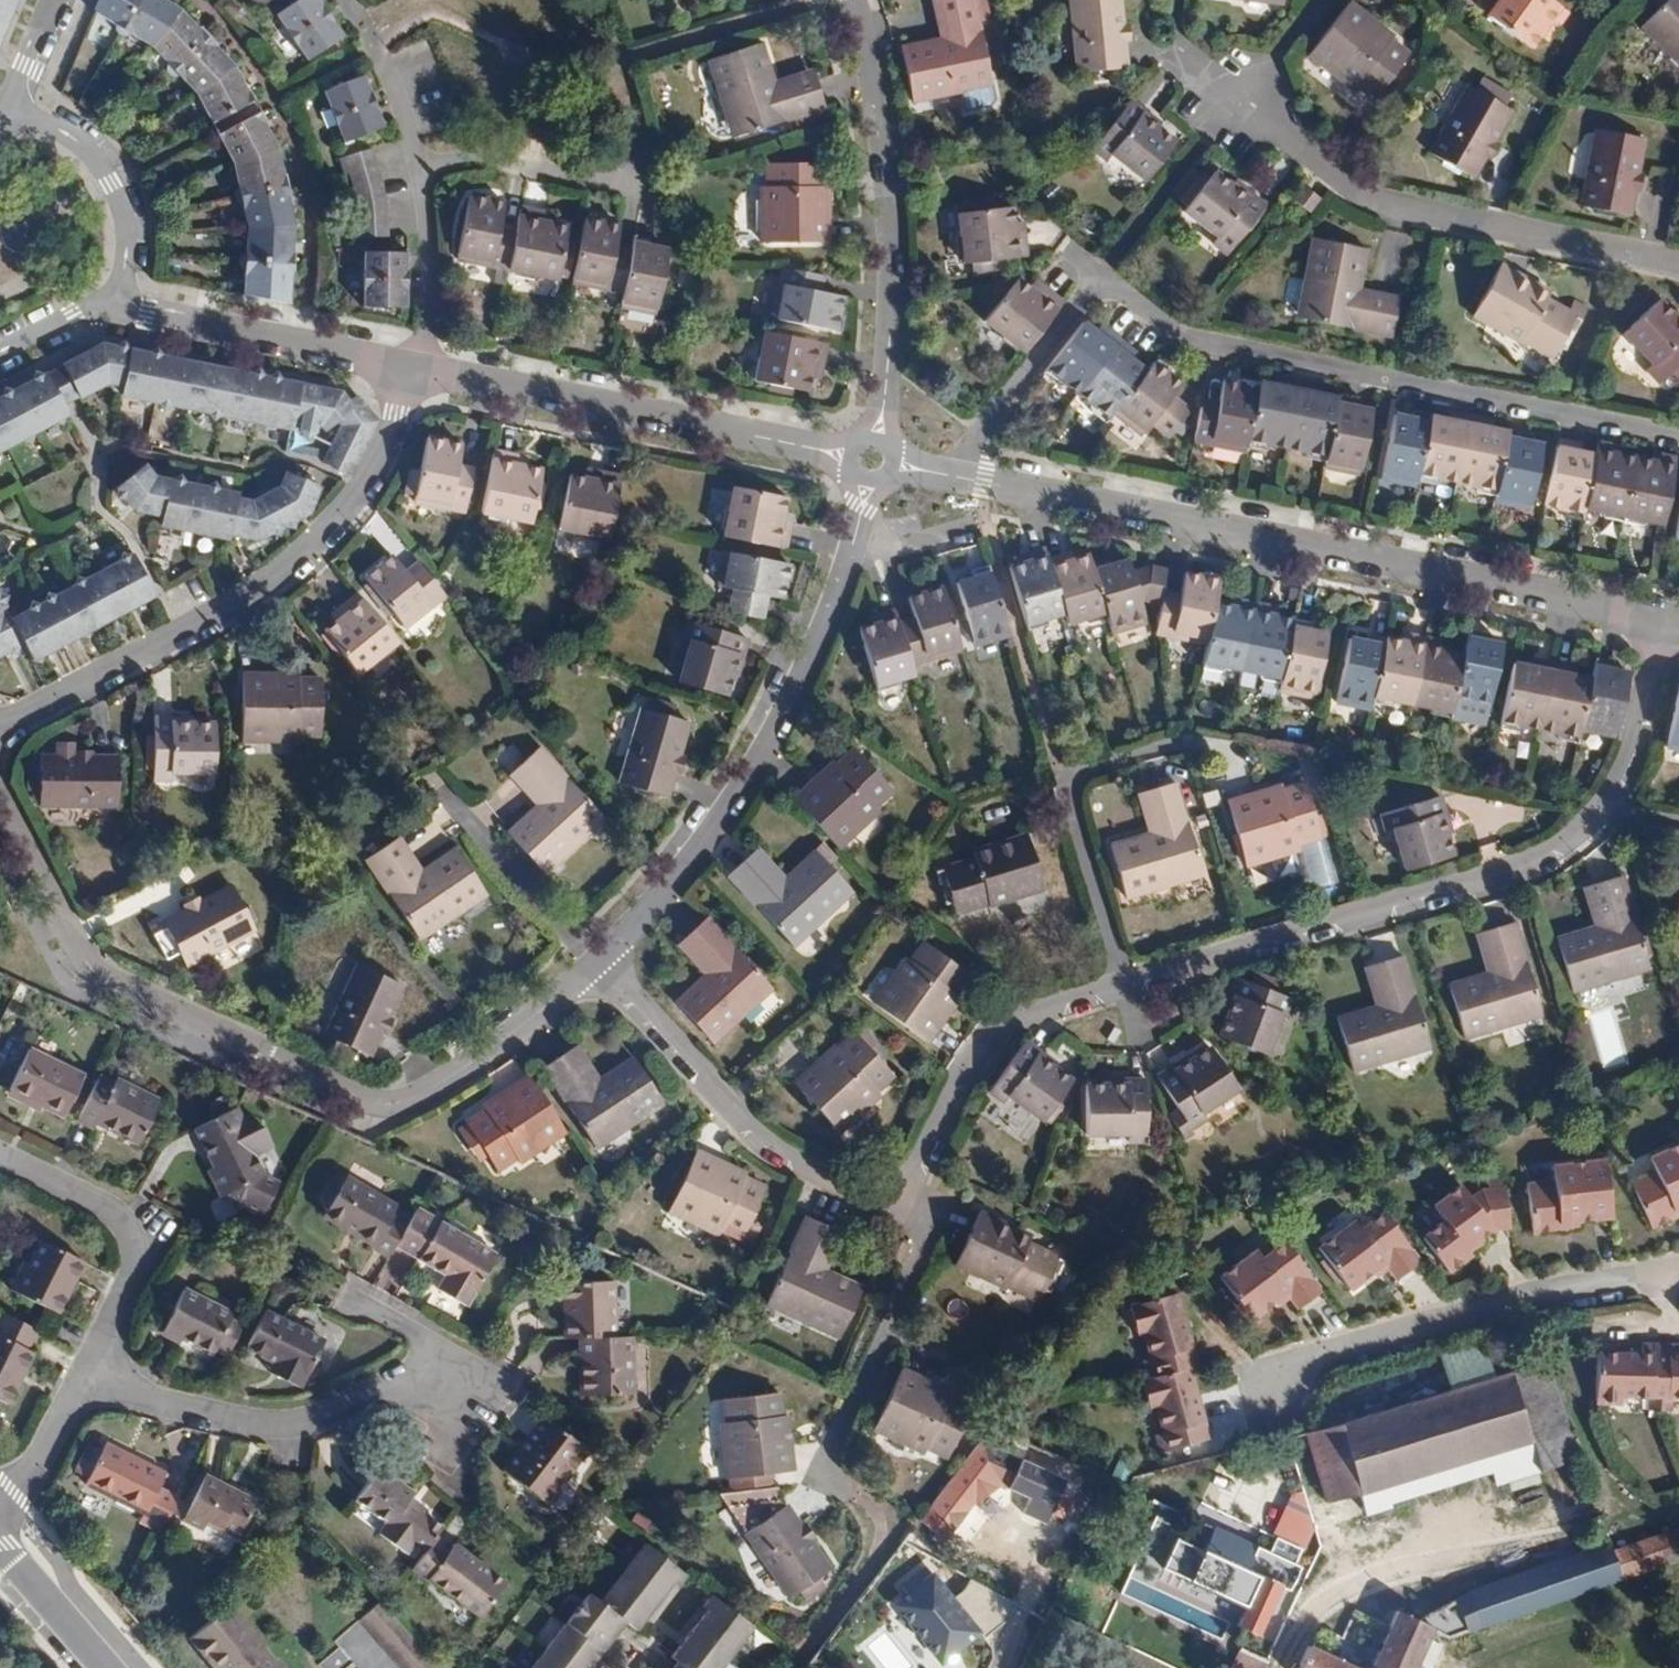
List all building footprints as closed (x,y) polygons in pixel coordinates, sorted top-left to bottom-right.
[(7,19),(15,0),(16,0),(0,0),(0,37),(7,19)] [(128,27),(137,12),(145,0),(101,0),(98,8),(128,27)] [(128,27),(156,44),(188,5),(181,0),(145,0),(137,12),(128,27)] [(280,12),(309,58),(345,37),(321,0),(300,0),(280,12)] [(949,40),(940,42),(901,50),(911,103),(974,92),(973,86),(990,83),(973,0),(941,0),(949,40)] [(941,0),(937,0),(932,1),(940,42),(949,40),(941,0)] [(1121,25),(1119,0),(1070,0),(1077,75),(1126,71),(1123,45),(1121,25)] [(1549,0),(1500,0),(1488,17),(1531,50),(1540,37),(1545,41),(1566,13),(1549,0)] [(1645,23),(1657,35),(1653,39),(1678,64),(1678,0),(1668,0),(1645,23)] [(156,44),(179,68),(216,33),(210,27),(188,5),(156,44)] [(1393,39),(1349,6),(1309,57),(1320,65),(1327,64),(1339,73),(1341,82),(1348,87),(1355,86),(1374,101),(1408,57),(1390,43),(1393,39)] [(1641,27),(1653,39),(1657,35),(1645,23),(1641,27)] [(1121,25),(1123,45),(1131,44),(1129,24),(1121,25)] [(216,33),(179,68),(201,92),(243,62),(224,41),(216,33)] [(734,120),(739,137),(826,111),(817,80),(776,93),(773,85),(762,47),(710,62),(728,122),(734,120)] [(201,92),(218,120),(262,96),(254,81),(243,62),(201,92)] [(776,93),(817,80),(814,72),(773,85),(776,93)] [(384,127),(365,76),(327,90),(345,140),(384,127)] [(973,86),(974,92),(991,89),(990,83),(973,86)] [(1486,156),(1495,140),(1511,112),(1504,108),(1510,99),(1482,83),(1477,92),(1470,88),(1432,156),(1473,179),(1486,156)] [(1141,118),(1143,115),(1129,103),(1092,151),(1107,163),(1112,156),(1145,182),(1174,144),(1154,128),(1141,118)] [(223,132),(238,162),(285,145),(274,123),(267,109),(223,132)] [(1141,118),(1154,128),(1156,125),(1143,115),(1141,118)] [(734,139),(739,137),(734,120),(728,122),(734,139)] [(1631,215),(1635,191),(1639,172),(1645,140),(1597,130),(1582,206),(1631,215)] [(1502,144),(1495,140),(1486,156),(1493,160),(1502,144)] [(238,162),(245,194),(293,184),(291,173),(285,145),(238,162)] [(354,171),(381,164),(376,146),(344,154),(348,172),(354,171)] [(354,171),(357,186),(384,180),(381,164),(354,171)] [(762,233),(762,245),(828,245),(828,190),(825,190),(825,167),(767,167),(767,190),(762,195),(762,204),(768,213),(767,226),(762,233)] [(1639,172),(1635,191),(1642,192),(1646,173),(1639,172)] [(1247,202),(1232,190),(1213,175),(1184,213),(1217,239),(1212,245),(1227,257),(1265,209),(1250,197),(1247,202)] [(357,186),(360,203),(388,200),(384,180),(357,186)] [(293,184),(245,194),(252,226),(252,228),(301,225),(295,196),(293,184)] [(1247,202),(1250,197),(1235,186),(1232,190),(1247,202)] [(1320,197),(1305,186),(1294,200),(1309,211),(1320,197)] [(496,284),(506,286),(510,268),(517,233),(499,230),(500,221),(504,200),(472,194),(459,258),(500,266),(496,284)] [(360,203),(363,220),(390,219),(388,200),(360,203)] [(518,224),(517,233),(510,268),(558,278),(568,224),(545,219),(546,211),(522,206),(518,224)] [(961,262),(1013,256),(1024,255),(1021,228),(1012,229),(1011,221),(1009,206),(955,212),(961,262)] [(620,224),(585,216),(572,281),(625,291),(632,256),(614,253),(616,243),(620,224)] [(363,220),(358,221),(360,236),(393,235),(390,219),(363,220)] [(1012,229),(1021,228),(1020,219),(1011,221),(1012,229)] [(518,224),(500,221),(499,230),(517,233),(518,224)] [(252,228),(249,261),(299,265),(299,255),(301,225),(252,228)] [(634,247),(632,256),(625,291),(623,304),(657,312),(666,267),(664,267),(664,246),(656,244),(657,238),(637,234),(634,247)] [(1393,338),(1399,308),(1360,300),(1362,292),(1369,252),(1313,241),(1301,303),(1308,304),(1305,320),(1393,338)] [(634,247),(616,243),(614,253),(632,256),(634,247)] [(406,252),(366,252),(366,306),(406,307),(406,252)] [(249,261),(247,294),(296,303),(298,274),(299,265),(249,261)] [(1551,294),(1501,267),(1473,317),(1522,344),(1524,342),(1553,357),(1558,348),(1564,351),(1586,310),(1573,303),(1568,312),(1547,300),(1551,294)] [(823,275),(788,268),(777,319),(840,333),(848,300),(829,296),(819,294),(823,275)] [(819,294),(829,296),(834,278),(823,275),(819,294)] [(984,319),(1024,350),(1061,300),(1042,285),(1037,291),(1029,285),(1017,276),(984,319)] [(1033,279),(1029,285),(1037,291),(1042,285),(1033,279)] [(1360,300),(1399,308),(1400,300),(1362,292),(1360,300)] [(1678,312),(1674,316),(1660,300),(1625,334),(1653,365),(1648,370),(1660,381),(1666,376),(1669,373),(1678,383),(1678,313),(1678,312)] [(1298,319),(1305,320),(1308,304),(1301,303),(1298,319)] [(1068,383),(1078,391),(1118,338),(1105,328),(1101,334),(1096,330),(1081,318),(1042,370),(1056,381),(1068,383)] [(1101,334),(1105,328),(1100,325),(1096,330),(1101,334)] [(826,341),(766,329),(755,377),(776,382),(775,388),(794,392),(795,386),(808,389),(813,366),(821,368),(826,341)] [(1106,420),(1112,412),(1146,368),(1134,359),(1129,356),(1133,350),(1118,338),(1078,391),(1089,399),(1092,409),(1106,420)] [(100,345),(62,365),(78,396),(108,381),(115,387),(125,389),(124,394),(143,398),(148,406),(156,402),(157,402),(159,402),(162,409),(171,404),(189,408),(209,412),(213,420),(223,415),(244,419),(247,426),(256,422),(258,422),(260,422),(263,431),(272,425),(293,430),(294,422),(336,431),(330,462),(357,468),(360,464),(366,453),(372,439),(373,437),(379,422),(359,397),(344,394),(315,388),(289,383),(275,380),(266,379),(263,378),(243,374),(206,366),(198,365),(190,363),(166,358),(142,353),(133,352),(106,346),(100,345)] [(1138,354),(1133,350),(1129,356),(1134,359),(1138,354)] [(1146,368),(1112,412),(1141,433),(1149,422),(1171,394),(1180,381),(1152,360),(1146,368)] [(47,373),(62,404),(70,400),(78,396),(62,365),(54,370),(47,373)] [(7,444),(25,435),(32,438),(35,430),(37,429),(67,414),(62,404),(47,373),(35,380),(16,389),(1,397),(0,398),(0,447),(7,444)] [(1676,386),(1678,383),(1669,373),(1666,376),(1676,386)] [(1288,448),(1301,383),(1277,378),(1276,385),(1260,382),(1259,387),(1247,446),(1266,450),(1274,445),(1288,448)] [(1247,446),(1259,387),(1225,380),(1221,400),(1204,397),(1195,441),(1246,451),(1247,446)] [(1325,388),(1301,383),(1288,448),(1304,451),(1308,458),(1326,462),(1339,398),(1323,395),(1325,388)] [(1154,426),(1175,398),(1171,394),(1149,422),(1154,426)] [(1358,399),(1339,395),(1339,398),(1326,462),(1325,467),(1360,474),(1373,410),(1356,407),(1358,399)] [(1175,398),(1154,426),(1170,437),(1191,409),(1175,398)] [(1418,480),(1431,416),(1431,414),(1414,410),(1412,418),(1395,414),(1382,478),(1417,486),(1418,480)] [(1459,482),(1471,416),(1448,411),(1446,419),(1431,416),(1418,480),(1437,484),(1444,479),(1459,482)] [(1496,496),(1509,432),(1494,429),(1496,421),(1471,416),(1459,482),(1473,485),(1477,491),(1496,496)] [(1527,433),(1509,430),(1509,432),(1496,496),(1495,501),(1531,508),(1543,444),(1526,441),(1527,433)] [(415,499),(414,503),(466,515),(472,479),(457,475),(462,446),(428,438),(420,473),(406,470),(401,496),(415,499)] [(1583,444),(1558,440),(1545,505),(1559,508),(1563,515),(1583,519),(1585,508),(1595,455),(1581,452),(1583,444)] [(1623,521),(1636,458),(1621,455),(1622,447),(1598,442),(1595,455),(1585,508),(1600,511),(1603,517),(1623,521)] [(320,451),(290,444),(288,453),(318,459),(320,451)] [(495,453),(482,513),(531,523),(541,472),(528,469),(530,460),(495,453)] [(1651,461),(1636,458),(1623,521),(1643,525),(1648,521),(1663,524),(1676,458),(1652,453),(1651,461)] [(265,536),(281,527),(301,517),(306,514),(311,486),(277,479),(274,494),(264,492),(263,496),(258,495),(255,503),(239,500),(240,493),(217,488),(212,483),(205,485),(204,485),(202,485),(198,480),(190,482),(172,478),(155,475),(156,467),(148,466),(121,488),(132,502),(137,509),(165,515),(164,523),(177,526),(195,530),(217,534),(231,537),(232,532),(261,538),(265,536)] [(608,540),(614,515),(621,479),(587,472),(585,481),(571,478),(561,530),(608,540)] [(735,487),(724,539),(783,552),(792,514),(782,512),(785,498),(735,487)] [(1022,560),(1007,565),(1026,627),(1044,622),(1049,615),(1063,611),(1047,558),(1044,548),(1029,552),(1031,558),(1022,560)] [(1071,551),(1064,554),(1066,560),(1073,558),(1071,551)] [(19,648),(23,645),(31,658),(41,661),(44,652),(47,650),(63,642),(77,635),(81,633),(91,635),(95,625),(118,613),(125,609),(131,606),(155,594),(135,555),(126,552),(123,561),(105,571),(87,580),(79,578),(75,587),(55,597),(47,594),(45,601),(42,603),(41,603),(33,601),(31,602),(28,610),(10,619),(5,608),(7,600),(0,596),(0,657),(19,648)] [(733,590),(729,611),(763,618),(767,598),(782,601),(789,566),(725,552),(718,587),(733,590)] [(1020,554),(1022,560),(1031,558),(1029,552),(1020,554)] [(1064,554),(1047,558),(1063,611),(1066,620),(1077,617),(1090,619),(1105,615),(1091,569),(1087,554),(1073,558),(1066,560),(1064,554)] [(405,628),(446,596),(436,583),(424,568),(411,579),(393,555),(365,578),(405,628)] [(1091,569),(1105,615),(1110,632),(1144,622),(1138,603),(1129,573),(1124,559),(1091,569)] [(1145,600),(1163,604),(1166,589),(1170,570),(1152,566),(1152,567),(1145,600)] [(1138,603),(1145,600),(1152,567),(1129,573),(1138,603)] [(974,646),(1008,636),(988,569),(969,574),(971,581),(956,586),(974,646)] [(1157,633),(1208,644),(1217,604),(1222,580),(1186,573),(1182,592),(1166,589),(1163,604),(1157,633)] [(911,665),(961,650),(943,587),(910,597),(915,615),(918,623),(900,629),(911,665)] [(359,672),(398,641),(360,592),(333,615),(338,621),(327,630),(359,672)] [(1229,667),(1244,670),(1257,604),(1233,599),(1231,607),(1217,604),(1208,644),(1203,667),(1222,671),(1229,667)] [(1257,604),(1244,670),(1258,673),(1263,679),(1282,683),(1295,619),(1280,616),(1282,609),(1257,604)] [(901,677),(914,673),(911,665),(900,629),(898,620),(894,609),(877,615),(879,621),(859,627),(879,690),(897,684),(901,677)] [(918,623),(915,615),(898,620),(900,629),(918,623)] [(1295,619),(1282,683),(1280,690),(1314,698),(1328,634),(1311,630),(1312,623),(1295,619)] [(732,656),(738,658),(744,638),(686,623),(682,641),(687,642),(676,681),(722,694),(727,676),(732,656)] [(1465,654),(1455,701),(1490,708),(1502,644),(1486,640),(1487,634),(1470,630),(1465,654)] [(1414,704),(1428,638),(1403,633),(1401,641),(1387,638),(1374,702),(1394,706),(1400,701),(1414,704)] [(1374,702),(1387,638),(1368,634),(1367,642),(1350,638),(1337,702),(1373,709),(1374,702)] [(1451,643),(1428,638),(1414,704),(1428,707),(1431,713),(1452,717),(1455,701),(1465,654),(1450,651),(1451,643)] [(733,677),(738,658),(732,656),(727,676),(733,677)] [(1527,727),(1541,730),(1554,663),(1530,658),(1528,667),(1513,664),(1501,727),(1521,731),(1527,727)] [(1592,680),(1582,729),(1616,737),(1629,673),(1612,669),(1614,662),(1597,658),(1592,680)] [(1554,663),(1541,730),(1555,733),(1559,738),(1579,742),(1582,729),(1592,680),(1577,676),(1579,669),(1554,663)] [(297,676),(241,675),(240,742),(296,744),(296,737),(319,738),(319,680),(297,680),(297,676)] [(1678,749),(1678,688),(1667,747),(1678,749)] [(664,798),(671,773),(668,773),(672,758),(675,759),(685,723),(667,717),(671,705),(655,700),(651,713),(640,710),(619,784),(664,798)] [(170,727),(171,721),(153,720),(152,782),(171,782),(171,774),(213,775),(214,727),(191,727),(170,727)] [(535,749),(515,767),(543,798),(534,805),(505,831),(538,867),(551,856),(556,861),(603,818),(566,777),(563,779),(535,749)] [(78,764),(78,762),(74,762),(74,750),(57,750),(57,762),(39,762),(39,771),(27,771),(27,796),(32,796),(39,796),(39,810),(118,810),(119,762),(94,762),(94,764),(78,764)] [(833,763),(791,802),(837,849),(845,841),(846,833),(858,823),(865,823),(873,816),(875,806),(891,792),(854,750),(836,766),(833,763)] [(94,764),(94,762),(94,755),(78,755),(78,762),(78,764),(94,764)] [(668,773),(671,773),(676,775),(680,761),(675,759),(672,758),(668,773)] [(543,798),(515,767),(506,774),(534,805),(543,798)] [(1157,833),(1149,836),(1110,847),(1126,900),(1187,882),(1185,876),(1202,871),(1175,784),(1145,793),(1157,833)] [(1281,787),(1227,803),(1247,866),(1261,862),(1264,856),(1279,852),(1284,855),(1295,852),(1299,846),(1320,840),(1303,784),(1282,791),(1281,787)] [(1136,796),(1149,836),(1157,833),(1145,793),(1136,796)] [(1452,858),(1446,838),(1440,816),(1444,815),(1439,797),(1381,815),(1386,833),(1393,831),(1405,872),(1452,858)] [(1451,837),(1444,815),(1440,816),(1446,838),(1451,837)] [(413,876),(422,870),(400,836),(390,842),(413,876)] [(987,901),(989,907),(1044,892),(1027,836),(972,852),(974,859),(950,865),(947,856),(932,860),(943,901),(950,899),(953,911),(987,901)] [(455,848),(422,870),(413,876),(390,842),(365,858),(387,892),(386,893),(413,934),(428,924),(432,930),(486,894),(455,848)] [(757,849),(750,855),(778,886),(785,880),(757,849)] [(816,852),(785,880),(778,886),(750,855),(727,876),(788,944),(801,933),(804,936),(852,892),(816,852)] [(543,872),(556,861),(551,856),(538,867),(543,872)] [(1185,876),(1187,882),(1204,877),(1202,871),(1185,876)] [(1620,878),(1589,887),(1601,927),(1594,929),(1555,941),(1570,994),(1632,975),(1630,970),(1645,965),(1620,878)] [(186,915),(185,912),(162,924),(185,966),(254,929),(231,887),(198,905),(199,908),(186,915)] [(1601,927),(1589,887),(1582,889),(1594,929),(1601,927)] [(199,908),(198,905),(195,900),(182,907),(185,912),(186,915),(199,908)] [(711,969),(703,975),(674,1002),(710,1044),(759,1000),(755,995),(766,986),(707,918),(684,939),(711,969)] [(417,940),(432,930),(428,924),(413,934),(417,940)] [(1513,925),(1484,934),(1495,974),(1487,976),(1448,988),(1463,1040),(1525,1021),(1524,1016),(1538,1012),(1513,925)] [(792,948),(804,936),(801,933),(788,944),(792,948)] [(1495,974),(1484,934),(1476,936),(1487,976),(1495,974)] [(711,969),(684,939),(677,945),(703,975),(711,969)] [(881,993),(873,1004),(925,1044),(960,998),(955,995),(968,978),(923,945),(911,961),(904,962),(898,971),(898,978),(888,992),(881,993)] [(1403,958),(1373,966),(1384,1006),(1376,1009),(1336,1020),(1351,1072),(1412,1054),(1411,1049),(1428,1044),(1403,958)] [(370,1057),(380,1034),(377,1032),(382,1019),(386,1021),(402,985),(358,965),(326,1037),(328,1038),(324,1047),(334,1051),(337,1042),(357,1051),(353,1059),(364,1064),(368,1056),(370,1057)] [(1630,970),(1632,975),(1647,971),(1645,965),(1630,970)] [(1384,1006),(1373,966),(1364,969),(1376,1009),(1384,1006)] [(1238,978),(1231,996),(1235,997),(1227,1018),(1219,1038),(1265,1056),(1281,1014),(1288,1017),(1294,1000),(1238,978)] [(770,990),(766,986),(755,995),(759,1000),(770,990)] [(1235,997),(1231,996),(1223,1016),(1227,1018),(1235,997)] [(1590,1011),(1600,1069),(1626,1065),(1616,1007),(1590,1011)] [(1524,1016),(1525,1021),(1540,1017),(1538,1012),(1524,1016)] [(391,1023),(386,1021),(382,1019),(377,1032),(380,1034),(386,1036),(391,1023)] [(835,1047),(794,1084),(838,1133),(846,1126),(849,1117),(859,1107),(868,1107),(874,1102),(877,1091),(893,1076),(856,1034),(838,1051),(835,1047)] [(1037,1059),(1040,1055),(1025,1044),(988,1092),(1003,1104),(1007,1097),(1041,1123),(1070,1084),(1055,1072),(1037,1059)] [(1411,1049),(1412,1054),(1429,1050),(1428,1044),(1411,1049)] [(591,1086),(599,1081),(577,1045),(568,1050),(591,1086)] [(82,1075),(27,1048),(8,1087),(63,1114),(82,1075)] [(591,1086),(568,1050),(542,1067),(591,1145),(605,1136),(608,1140),(662,1105),(633,1059),(599,1081),(591,1086)] [(1175,1072),(1173,1068),(1157,1077),(1190,1130),(1205,1120),(1201,1114),(1236,1091),(1211,1050),(1194,1061),(1175,1072)] [(1037,1059),(1055,1072),(1058,1069),(1040,1055),(1037,1059)] [(1191,1056),(1173,1068),(1175,1072),(1194,1061),(1191,1056)] [(96,1074),(74,1119),(91,1127),(94,1121),(138,1143),(159,1099),(115,1078),(113,1082),(96,1074)] [(566,1132),(529,1077),(482,1107),(484,1111),(465,1123),(496,1171),(514,1159),(523,1160),(531,1155),(533,1147),(546,1139),(554,1139),(566,1132)] [(1146,1082),(1128,1082),(1128,1087),(1105,1087),(1084,1087),(1084,1137),(1128,1136),(1128,1143),(1146,1143),(1146,1082)] [(250,1136),(235,1106),(194,1126),(213,1164),(207,1167),(220,1195),(262,1174),(245,1139),(250,1136)] [(594,1149),(608,1140),(605,1136),(591,1145),(594,1149)] [(1678,1206),(1678,1143),(1647,1158),(1653,1171),(1629,1182),(1650,1227),(1674,1216),(1671,1210),(1678,1206)] [(747,1176),(695,1151),(668,1209),(679,1215),(687,1213),(698,1218),(701,1225),(714,1231),(721,1229),(741,1239),(765,1189),(745,1180),(747,1176)] [(1528,1236),(1551,1232),(1573,1230),(1572,1225),(1609,1221),(1602,1154),(1584,1156),(1584,1163),(1549,1167),(1551,1180),(1521,1183),(1528,1236)] [(372,1249),(387,1257),(394,1245),(405,1225),(391,1216),(397,1206),(343,1175),(330,1175),(314,1202),(322,1214),(374,1245),(372,1249)] [(1463,1250),(1478,1239),(1492,1229),(1509,1226),(1504,1187),(1480,1191),(1469,1199),(1458,1186),(1430,1207),(1442,1223),(1419,1239),(1445,1273),(1468,1256),(1463,1250)] [(1417,1231),(1434,1220),(1425,1205),(1408,1216),(1417,1231)] [(495,1251),(415,1207),(405,1225),(394,1245),(443,1273),(435,1287),(465,1304),(495,1251)] [(1384,1262),(1388,1266),(1396,1278),(1420,1261),(1382,1211),(1359,1229),(1353,1220),(1315,1248),(1347,1288),(1371,1271),(1384,1262)] [(977,1215),(953,1268),(1005,1291),(1007,1285),(1040,1300),(1045,1289),(1051,1292),(1069,1252),(1054,1246),(1050,1256),(1027,1245),(1030,1238),(977,1215)] [(862,1289),(824,1272),(816,1268),(834,1230),(806,1217),(767,1300),(783,1308),(781,1312),(839,1339),(862,1289)] [(842,1234),(834,1230),(816,1268),(824,1272),(842,1234)] [(1463,1250),(1468,1256),(1482,1245),(1478,1239),(1463,1250)] [(11,1290),(56,1312),(81,1261),(41,1240),(28,1266),(24,1264),(11,1290)] [(1296,1308),(1320,1290),(1283,1240),(1260,1257),(1253,1248),(1215,1275),(1247,1318),(1271,1300),(1283,1291),(1287,1296),(1296,1308)] [(1375,1276),(1388,1266),(1384,1262),(1371,1271),(1375,1276)] [(578,1337),(614,1336),(612,1279),(563,1281),(564,1337),(578,1337)] [(215,1348),(227,1354),(242,1324),(230,1318),(231,1312),(183,1288),(161,1333),(179,1342),(181,1338),(211,1353),(215,1348)] [(1283,1291),(1271,1300),(1275,1305),(1287,1296),(1283,1291)] [(1169,1430),(1174,1449),(1205,1440),(1186,1367),(1194,1365),(1174,1293),(1127,1305),(1134,1332),(1141,1330),(1148,1358),(1157,1356),(1162,1374),(1146,1378),(1139,1380),(1146,1408),(1154,1405),(1161,1433),(1169,1430)] [(765,1304),(781,1312),(783,1308),(767,1300),(765,1304)] [(246,1347),(275,1361),(281,1364),(276,1375),(298,1386),(303,1377),(304,1377),(324,1339),(264,1310),(246,1347)] [(38,1330),(2,1312),(0,1316),(0,1400),(6,1403),(31,1351),(28,1350),(38,1330)] [(634,1394),(632,1335),(614,1336),(578,1337),(580,1395),(634,1394)] [(1439,1355),(1449,1392),(1460,1389),(1490,1380),(1489,1375),(1480,1343),(1439,1355)] [(1671,1398),(1678,1398),(1678,1346),(1660,1346),(1656,1346),(1640,1345),(1640,1353),(1635,1353),(1619,1353),(1604,1353),(1595,1352),(1593,1403),(1606,1403),(1617,1403),(1617,1397),(1645,1397),(1658,1397),(1671,1398)] [(1157,1356),(1148,1358),(1141,1360),(1146,1378),(1162,1374),(1157,1356)] [(269,1372),(276,1375),(281,1364),(275,1361),(269,1372)] [(1307,1507),(1357,1493),(1568,1431),(1548,1363),(1510,1374),(1490,1380),(1460,1389),(1449,1392),(1443,1394),(1315,1431),(1288,1439),(1307,1507)] [(1508,1369),(1489,1375),(1490,1380),(1510,1374),(1508,1369)] [(916,1394),(966,1417),(970,1408),(949,1398),(951,1394),(900,1370),(894,1384),(916,1394)] [(916,1394),(894,1384),(873,1429),(885,1435),(894,1434),(906,1439),(909,1446),(917,1450),(926,1448),(947,1458),(966,1417),(916,1394)] [(791,1472),(786,1415),(781,1416),(778,1394),(722,1399),(725,1423),(720,1429),(721,1439),(727,1445),(729,1460),(725,1465),(726,1479),(791,1472)] [(1658,1397),(1645,1397),(1645,1410),(1655,1410),(1658,1410),(1658,1397)] [(1658,1397),(1658,1410),(1670,1410),(1671,1398),(1658,1397)] [(502,1468),(546,1502),(587,1450),(542,1416),(502,1468)] [(1169,1430),(1161,1433),(1153,1434),(1158,1453),(1174,1449),(1169,1430)] [(1577,1460),(1568,1431),(1357,1493),(1364,1515),(1491,1478),(1492,1484),(1577,1460)] [(1007,1450),(1013,1437),(1001,1432),(979,1477),(1006,1489),(1007,1486),(1029,1496),(1022,1511),(1045,1522),(1066,1477),(1007,1450)] [(164,1526),(178,1497),(157,1487),(165,1473),(104,1443),(85,1483),(144,1512),(143,1515),(164,1526)] [(433,1535),(440,1527),(405,1500),(412,1492),(379,1466),(354,1497),(386,1522),(379,1532),(405,1552),(412,1542),(422,1550),(433,1535)] [(237,1537),(255,1500),(203,1474),(182,1518),(201,1528),(205,1521),(237,1537)] [(775,1487),(716,1493),(788,1598),(829,1571),(810,1543),(799,1526),(785,1506),(783,1507),(776,1500),(775,1487)] [(1165,1487),(1157,1503),(1193,1520),(1210,1527),(1211,1525),(1218,1511),(1165,1487)] [(164,1526),(143,1515),(140,1521),(161,1532),(164,1526)] [(1210,1527),(1193,1520),(1185,1538),(1202,1546),(1200,1550),(1232,1565),(1223,1585),(1249,1597),(1236,1625),(1258,1635),(1280,1587),(1285,1589),(1288,1591),(1300,1565),(1221,1529),(1211,1525),(1210,1527)] [(799,1526),(810,1543),(816,1538),(805,1522),(799,1526)] [(1297,1667),(1414,1667),(1432,1628),(1438,1633),(1446,1639),(1644,1572),(1667,1564),(1666,1561),(1677,1557),(1678,1556),(1678,1528),(1672,1530),(1611,1549),(1608,1541),(1603,1543),(1464,1591),(1414,1618),(1395,1608),(1371,1657),(1342,1643),(1336,1657),(1326,1652),(1331,1641),(1314,1633),(1297,1667)] [(422,1550),(410,1566),(425,1578),(426,1576),(477,1615),(504,1581),(453,1541),(449,1547),(433,1535),(422,1550)] [(644,1541),(623,1568),(598,1600),(588,1592),(565,1620),(544,1648),(528,1667),(586,1667),(601,1648),(624,1619),(636,1629),(660,1597),(672,1582),(676,1586),(686,1574),(644,1541)] [(930,1574),(893,1605),(940,1662),(978,1630),(930,1574)] [(753,1626),(712,1594),(703,1606),(707,1609),(695,1624),(670,1656),(677,1661),(671,1667),(719,1667),(732,1652),(753,1626)] [(227,1604),(188,1638),(214,1667),(283,1667),(227,1604)] [(352,1622),(401,1667),(436,1667),(368,1605),(352,1622)] [(1258,1635),(1236,1625),(1228,1644),(1239,1649),(1250,1654),(1258,1635)] [(1264,1661),(1250,1654),(1239,1649),(1231,1667),(1261,1667),(1264,1661)]
